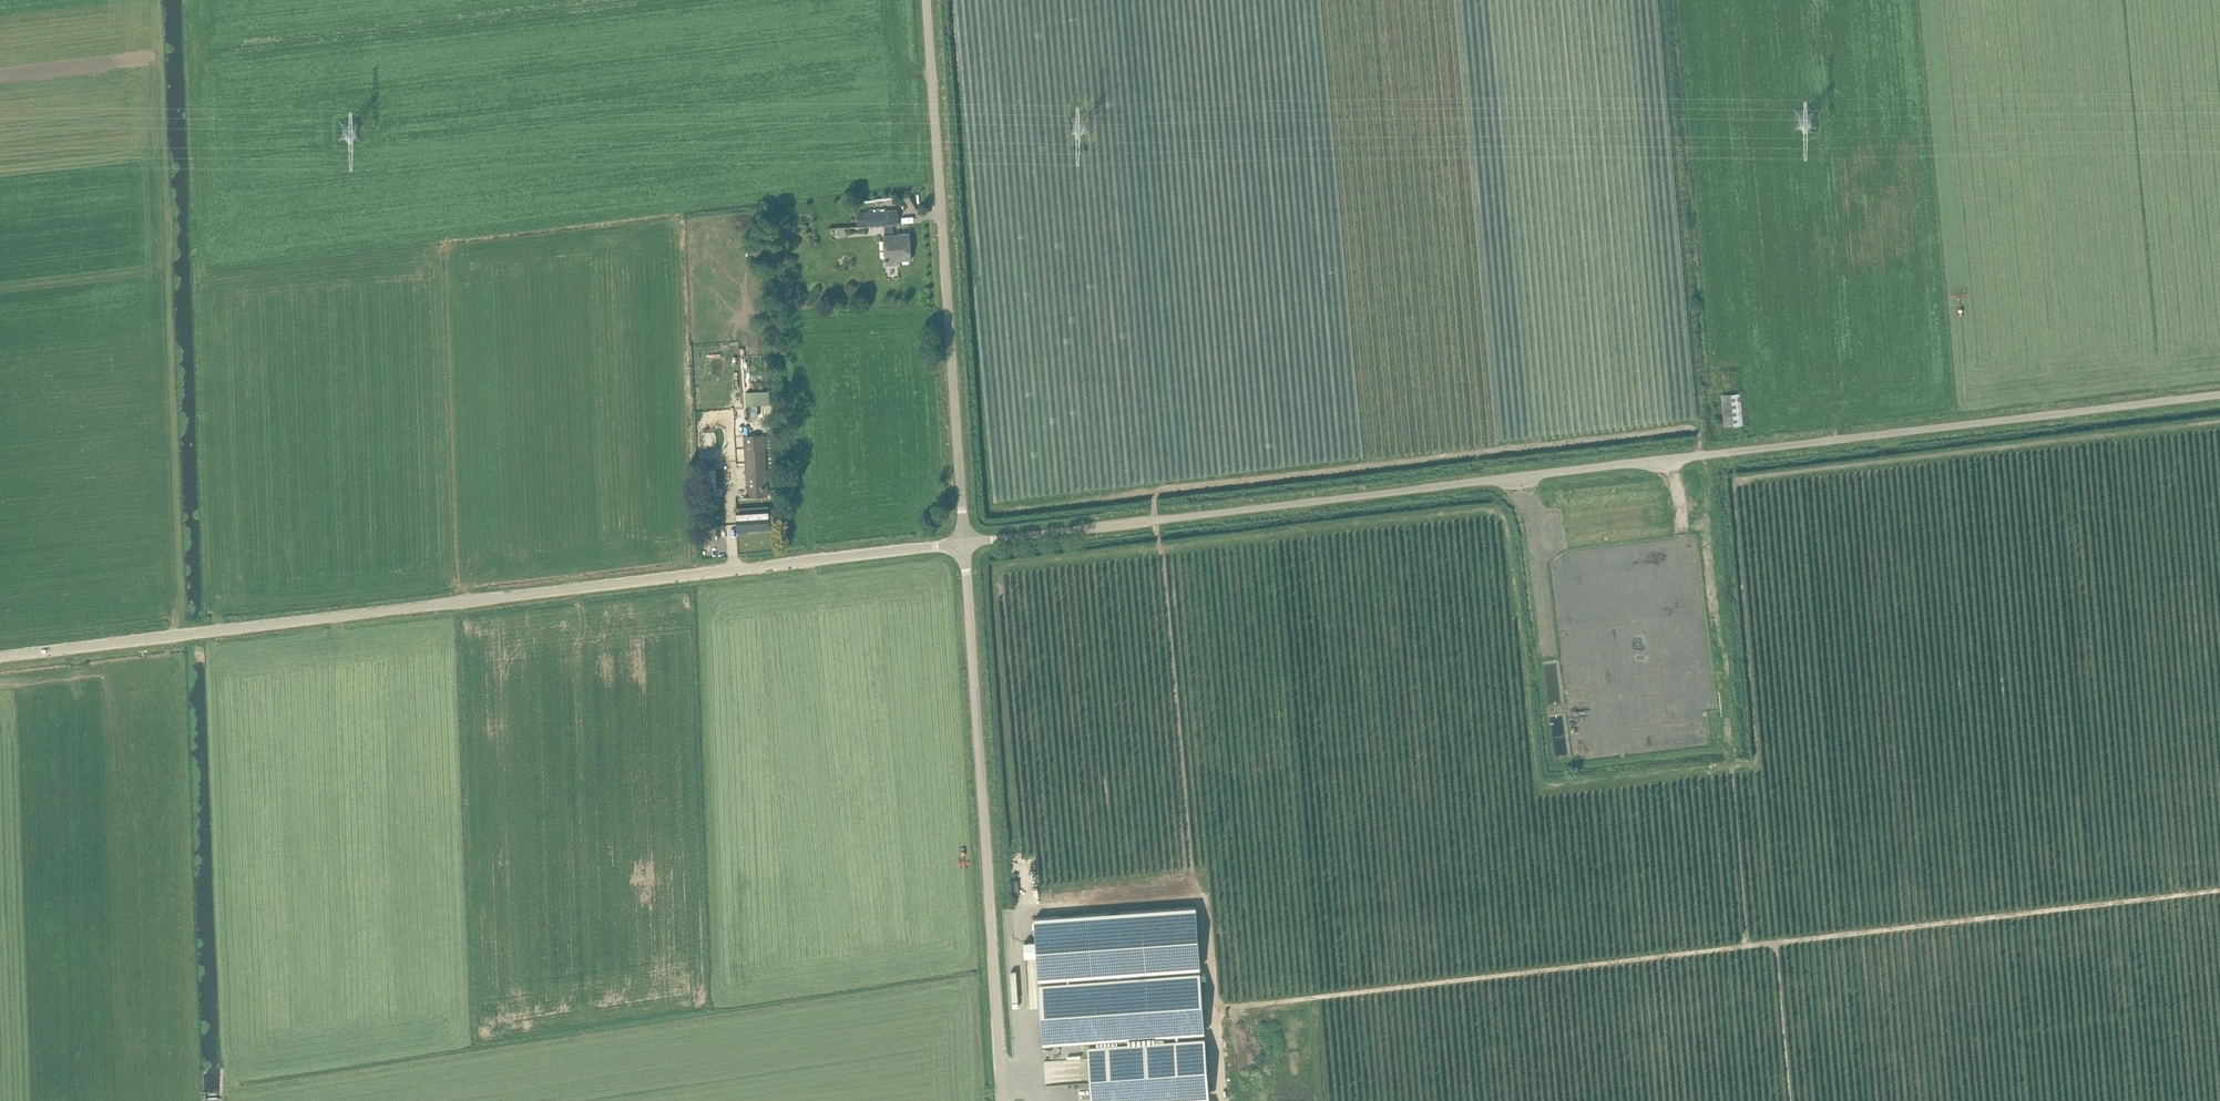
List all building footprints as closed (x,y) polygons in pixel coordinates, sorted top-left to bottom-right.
[(897,210),(864,212),(857,212),(858,227),(884,225),(885,235),(883,235),(885,266),(897,265),(897,260),(911,259),(909,233),(893,234),(892,225),(898,224),(897,210)] [(770,404),(769,390),(744,391),(744,405),(770,404)] [(1742,425),(1741,414),(1740,394),(1722,395),(1724,415),(1724,426),(1742,425)] [(748,497),(768,495),(764,435),(744,436),(748,497)] [(770,529),(769,518),(769,511),(737,513),(738,521),(739,532),(745,531),(745,532),(748,532),(748,530),(770,529)] [(1208,1097),(1204,1039),(1129,1044),(1128,1037),(1204,1032),(1200,973),(1140,977),(1140,973),(1200,968),(1196,907),(1035,918),(1036,941),(1024,942),(1025,957),(1037,956),(1039,979),(1098,975),(1099,980),(1040,984),(1044,1043),(1119,1038),(1120,1045),(1089,1047),(1093,1100),(1147,1100),(1208,1097)]
